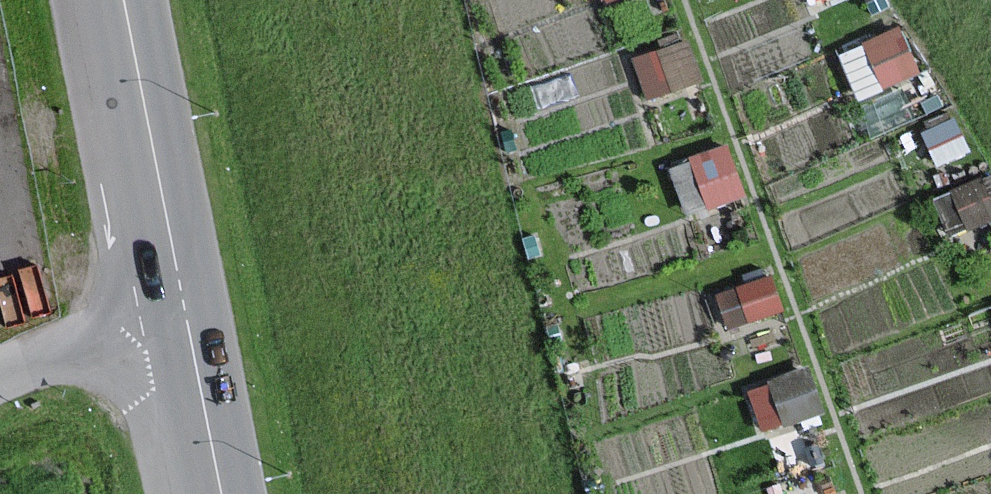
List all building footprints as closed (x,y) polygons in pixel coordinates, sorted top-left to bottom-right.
[(885,85),(915,72),(897,31),(867,44),(885,85)] [(696,78),(686,45),(636,61),(646,94),(696,78)] [(967,150),(954,123),(926,136),(939,163),(967,150)] [(743,194),(725,148),(692,160),(710,207),(743,194)] [(978,182),(954,192),(969,227),(990,217),(990,211),(978,182)] [(781,309),(772,280),(736,291),(718,297),(727,326),(746,320),(781,309)] [(820,410),(805,371),(772,384),(786,423),(820,410)]
